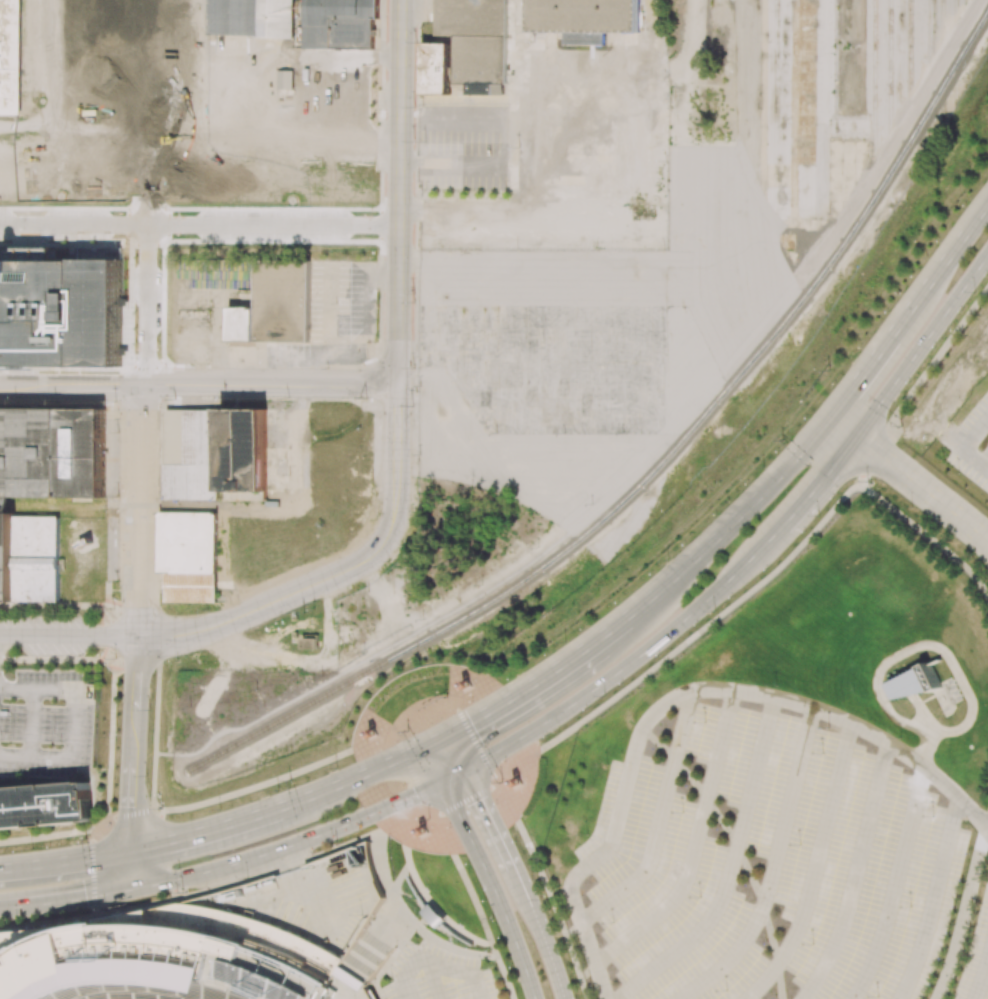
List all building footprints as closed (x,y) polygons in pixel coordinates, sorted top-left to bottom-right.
[(23,116),(23,0),(0,0),(0,116),(23,116)] [(293,37),(293,0),(208,0),(207,35),(293,37)] [(372,49),(373,17),(377,17),(377,0),(304,0),(303,48),(372,49)] [(435,35),(454,35),(454,84),(466,84),(466,94),(492,94),(492,83),(506,83),(506,0),(436,0),(435,35)] [(639,0),(529,0),(528,31),(638,32),(639,0)] [(563,32),(563,44),(603,45),(604,33),(563,32)] [(421,94),(448,94),(449,43),(422,43),(421,94)] [(277,89),(292,89),(293,71),(278,70),(277,89)] [(122,368),(122,257),(0,257),(0,368),(122,368)] [(254,307),(228,307),(228,341),(308,342),(309,261),(255,261),(254,307)] [(104,498),(0,498),(0,408),(104,407),(104,498)] [(164,499),(165,409),(266,410),(265,500),(164,499)] [(58,601),(0,601),(0,512),(14,512),(14,516),(59,517),(58,601)] [(158,574),(158,512),(216,512),(216,602),(165,602),(165,574),(158,574)] [(317,639),(302,638),(302,648),(317,649),(317,639)] [(889,684),(923,667),(922,666),(929,662),(943,688),(936,692),(935,691),(912,696),(897,699),(889,684)] [(92,821),(89,782),(0,788),(0,832),(92,821)] [(1,964),(0,963),(0,933),(33,930),(80,924),(120,918),(181,903),(214,908),(256,918),(301,936),(333,951),(351,961),(348,966),(373,983),(370,990),(375,998),(0,998),(0,965),(1,964)]
